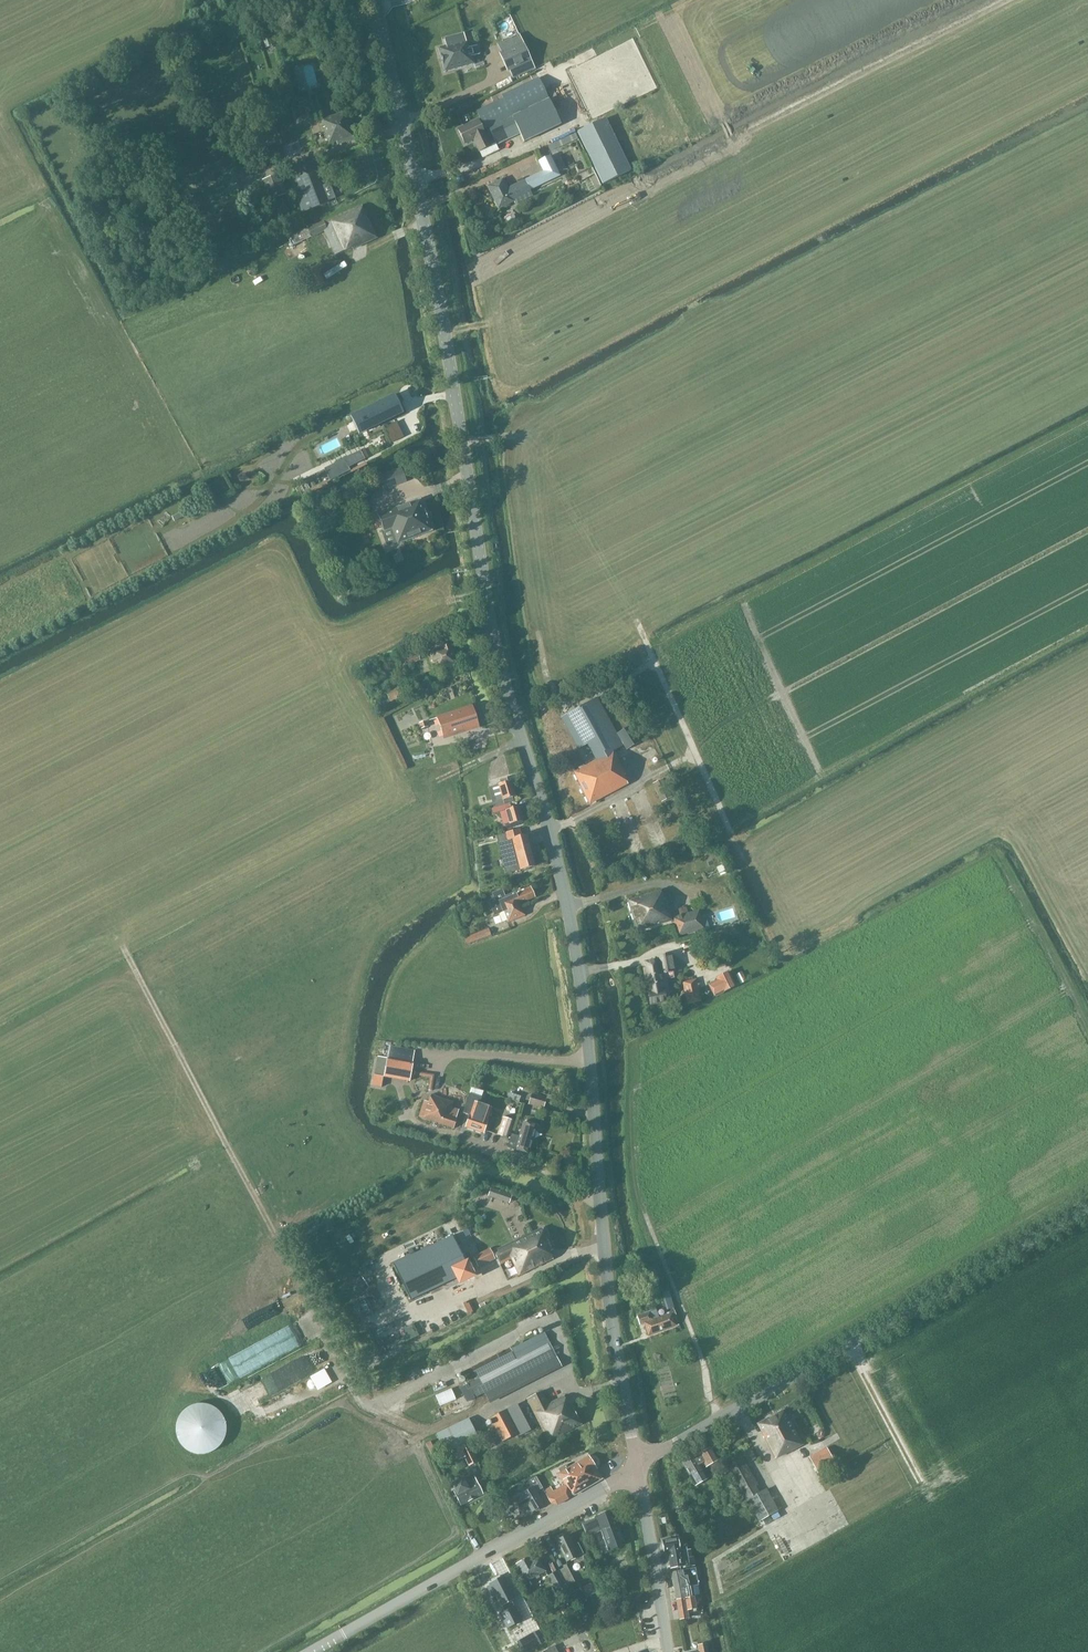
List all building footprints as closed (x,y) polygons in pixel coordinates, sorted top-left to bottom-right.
[(443,74),(473,66),(475,66),(475,67),(477,67),(475,58),(482,57),(478,43),(470,45),(465,30),(464,30),(464,32),(442,38),(442,36),(441,36),(443,45),(435,47),(443,74)] [(516,74),(533,66),(522,43),(501,52),(509,71),(516,68),(518,72),(516,73),(516,74)] [(542,60),(533,65),(538,73),(547,68),(542,60)] [(479,121),(457,130),(464,144),(474,140),(480,152),(491,146),(491,145),(495,143),(496,145),(520,134),(524,142),(561,124),(540,80),(538,78),(501,95),(503,98),(477,111),(477,114),(486,132),(485,133),(479,121)] [(337,144),(355,139),(346,111),(322,118),(325,127),(323,128),(328,145),(337,142),(337,144)] [(602,184),(631,171),(606,118),(577,132),(602,184)] [(555,136),(548,142),(552,147),(560,141),(555,136)] [(102,156),(108,169),(119,164),(113,151),(102,156)] [(532,196),(529,190),(560,176),(550,156),(540,161),(541,165),(544,170),(524,180),(508,187),(503,178),(487,185),(498,210),(500,209),(500,208),(514,202),(515,204),(532,196)] [(331,183),(322,186),(312,160),(286,171),(302,212),(328,202),(328,201),(336,197),(331,183)] [(262,180),(270,201),(287,194),(279,173),(262,180)] [(273,203),(279,215),(288,211),(282,198),(273,203)] [(308,227),(312,237),(324,231),(335,255),(344,250),(345,252),(377,237),(361,204),(324,221),(323,220),(308,227)] [(300,274),(306,288),(307,290),(325,283),(318,266),(300,274)] [(358,413),(366,431),(403,413),(394,394),(357,412),(358,413)] [(364,437),(360,423),(343,429),(347,442),(364,437)] [(397,423),(385,429),(392,443),(404,437),(397,423)] [(350,466),(352,470),(366,462),(359,448),(333,463),(339,472),(350,466)] [(405,479),(403,474),(401,468),(378,477),(382,488),(405,479)] [(431,530),(430,530),(426,519),(427,519),(426,518),(424,513),(424,512),(424,511),(420,501),(419,499),(418,500),(400,507),(396,508),(378,515),(383,530),(384,531),(392,528),(397,542),(397,543),(398,543),(399,543),(430,531),(431,531),(431,530)] [(170,515),(174,522),(181,518),(178,511),(170,515)] [(441,669),(457,665),(450,638),(440,641),(442,648),(428,652),(432,665),(436,664),(439,674),(442,673),(441,669)] [(403,655),(405,665),(420,660),(417,649),(410,651),(410,653),(403,655)] [(444,685),(439,687),(443,697),(448,695),(444,685)] [(386,693),(390,702),(397,699),(396,697),(404,693),(400,686),(386,693)] [(626,749),(639,742),(630,726),(617,734),(597,698),(560,717),(578,749),(587,744),(596,761),(573,772),(589,805),(628,784),(626,781),(624,775),(626,775),(614,750),(624,745),(626,749)] [(473,706),(436,718),(443,737),(479,726),(473,706)] [(494,807),(510,803),(514,802),(512,797),(516,796),(512,780),(508,782),(507,778),(500,780),(501,784),(489,787),(494,807)] [(653,783),(661,802),(672,797),(663,779),(653,783)] [(510,803),(494,807),(490,809),(492,815),(499,813),(503,825),(504,825),(506,830),(523,825),(522,821),(523,820),(519,806),(512,808),(510,803)] [(515,871),(535,867),(527,835),(522,836),(520,829),(500,834),(507,858),(511,857),(515,871)] [(531,886),(516,892),(505,896),(502,889),(493,893),(495,900),(490,902),(495,915),(503,912),(508,922),(526,915),(521,903),(535,897),(531,886)] [(708,941),(742,930),(734,904),(700,915),(699,910),(688,913),(686,906),(678,909),(679,915),(672,917),(672,916),(671,917),(666,898),(664,898),(662,891),(661,891),(661,889),(628,900),(637,934),(673,922),(678,936),(704,928),(708,941)] [(466,945),(491,935),(488,928),(463,937),(466,945)] [(671,955),(658,957),(656,957),(656,959),(643,961),(645,968),(644,968),(647,983),(649,983),(650,991),(648,991),(651,1004),(666,1001),(671,1000),(667,979),(674,978),(675,970),(674,970),(671,955)] [(728,972),(716,978),(717,980),(709,984),(715,996),(735,986),(728,972)] [(687,1004),(701,1001),(696,979),(682,982),(687,1004)] [(383,1077),(409,1082),(413,1063),(387,1058),(387,1059),(377,1057),(374,1075),(383,1077)] [(504,1091),(501,1100),(511,1103),(514,1094),(504,1091)] [(544,1109),(547,1097),(531,1092),(528,1104),(544,1109)] [(463,1113),(469,1115),(466,1128),(483,1133),(491,1107),(479,1103),(481,1097),(469,1093),(463,1113)] [(423,1100),(418,1116),(454,1128),(457,1118),(456,1117),(459,1109),(451,1107),(453,1102),(431,1094),(428,1102),(423,1100)] [(497,1135),(507,1138),(513,1121),(503,1117),(497,1135)] [(529,1154),(538,1125),(523,1120),(519,1135),(511,1133),(507,1147),(529,1154)] [(481,1202),(489,1204),(490,1201),(502,1203),(504,1196),(484,1191),(481,1202)] [(553,1250),(546,1235),(543,1227),(541,1228),(542,1228),(493,1251),(500,1265),(511,1259),(518,1276),(553,1259),(551,1256),(552,1256),(550,1251),(553,1250)] [(410,1300),(458,1277),(453,1269),(466,1263),(453,1235),(393,1264),(410,1300)] [(495,1259),(495,1258),(490,1248),(473,1256),(478,1267),(495,1259)] [(681,1327),(675,1310),(668,1312),(669,1314),(659,1317),(655,1307),(649,1309),(650,1311),(637,1316),(640,1325),(644,1323),(648,1334),(676,1325),(677,1328),(681,1327)] [(490,1403),(562,1367),(544,1331),(511,1349),(516,1359),(477,1379),(490,1403)] [(316,1347),(300,1355),(307,1369),(322,1362),(316,1347)] [(255,1379),(264,1395),(300,1374),(290,1358),(255,1379)] [(259,1420),(333,1387),(325,1369),(251,1402),(250,1399),(243,1403),(248,1412),(254,1409),(259,1420)] [(433,1405),(449,1398),(442,1381),(436,1384),(438,1390),(429,1394),(433,1405)] [(581,1425),(571,1402),(569,1403),(566,1397),(563,1398),(562,1396),(548,1403),(542,1391),(526,1398),(548,1441),(581,1425)] [(188,1450),(193,1453),(198,1454),(202,1454),(205,1454),(210,1452),(214,1451),(218,1447),(222,1442),(225,1437),(226,1432),(226,1427),(226,1422),(224,1418),(222,1414),(219,1410),(214,1407),(209,1405),(204,1403),(200,1403),(196,1404),(192,1405),(188,1407),(183,1410),(180,1415),(177,1420),(176,1426),(176,1431),(176,1435),(178,1439),(180,1443),(183,1447),(188,1450)] [(502,1442),(519,1433),(507,1409),(490,1418),(502,1442)] [(756,1423),(761,1431),(775,1458),(803,1444),(784,1409),(756,1423)] [(446,1453),(468,1443),(479,1438),(469,1418),(436,1433),(446,1453)] [(814,1436),(819,1434),(817,1427),(811,1429),(814,1436)] [(460,1447),(469,1466),(477,1462),(468,1443),(460,1447)] [(706,1467),(719,1460),(712,1447),(698,1454),(699,1456),(697,1457),(694,1452),(680,1461),(695,1486),(709,1478),(701,1465),(704,1464),(706,1467)] [(827,1447),(813,1454),(809,1456),(818,1473),(835,1464),(827,1447)] [(760,1493),(759,1492),(756,1486),(758,1485),(741,1454),(725,1462),(747,1499),(760,1493)] [(551,1488),(545,1491),(552,1503),(558,1505),(568,1498),(570,1493),(574,1495),(601,1478),(596,1470),(597,1469),(589,1455),(568,1467),(566,1464),(557,1469),(563,1481),(562,1481),(564,1484),(553,1491),(551,1488)] [(483,1494),(474,1475),(451,1487),(460,1506),(483,1494)] [(532,1489),(514,1499),(520,1511),(529,1506),(532,1512),(544,1505),(537,1491),(543,1488),(537,1478),(528,1483),(532,1489)] [(758,1521),(778,1510),(766,1488),(759,1492),(760,1493),(747,1499),(746,1499),(758,1521)] [(596,1517),(582,1524),(588,1536),(601,1531),(603,1536),(600,1538),(604,1551),(625,1544),(612,1510),(596,1516),(596,1517)] [(760,1547),(765,1544),(774,1560),(799,1545),(790,1529),(768,1542),(762,1533),(755,1537),(760,1547)] [(566,1562),(583,1553),(578,1543),(574,1545),(569,1534),(556,1540),(566,1562)] [(671,1568),(679,1567),(689,1565),(686,1547),(668,1550),(671,1568)] [(529,1557),(515,1564),(525,1583),(546,1571),(538,1556),(531,1560),(529,1557)] [(568,1586),(575,1582),(567,1566),(559,1570),(568,1586)] [(567,1586),(568,1586),(559,1570),(548,1576),(559,1597),(570,1591),(567,1586)] [(674,1578),(673,1579),(676,1599),(692,1595),(688,1575),(685,1575),(684,1570),(673,1571),(674,1578)] [(491,1579),(492,1581),(488,1583),(489,1585),(487,1586),(492,1597),(495,1595),(500,1607),(502,1606),(504,1611),(499,1613),(507,1628),(522,1621),(511,1601),(515,1599),(503,1575),(499,1577),(499,1576),(491,1579)] [(583,1587),(586,1593),(598,1587),(595,1580),(583,1587)] [(619,1595),(626,1592),(621,1580),(614,1584),(619,1595)] [(676,1600),(679,1619),(689,1617),(689,1613),(697,1611),(696,1608),(697,1608),(695,1597),(676,1600)] [(557,1635),(552,1625),(548,1627),(549,1629),(542,1632),(546,1640),(557,1635)] [(516,1641),(522,1651),(527,1651),(541,1644),(534,1632),(516,1641)] [(707,1642),(697,1644),(698,1651),(696,1651),(709,1651),(707,1642)]
